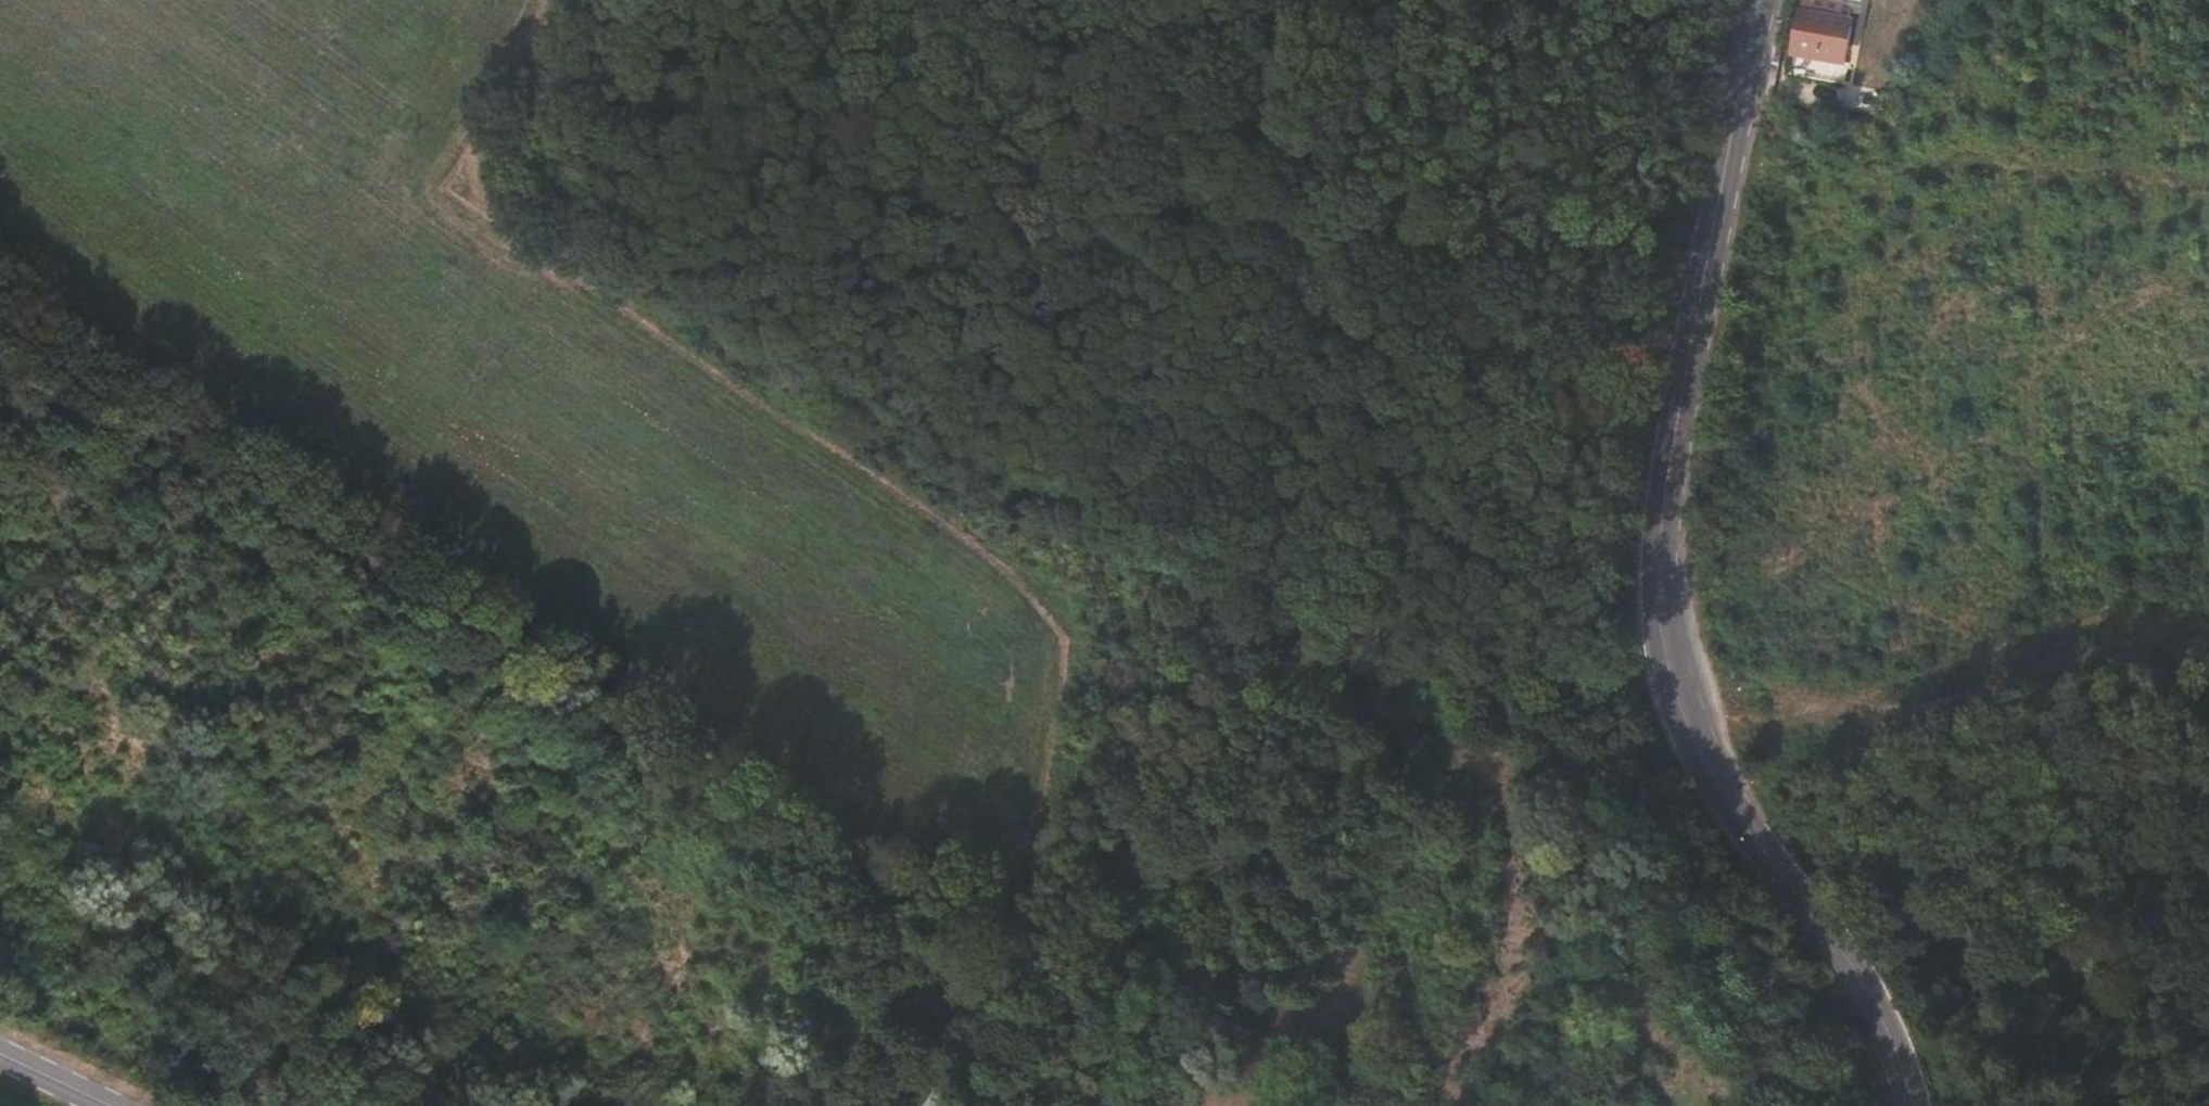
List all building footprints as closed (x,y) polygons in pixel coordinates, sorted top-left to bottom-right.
[(1845,0),(1806,0),(1797,47),(1846,57),(1853,22),(1843,19),(1847,0),(1845,0)] [(939,1088),(928,1105),(963,1105),(939,1088)]
